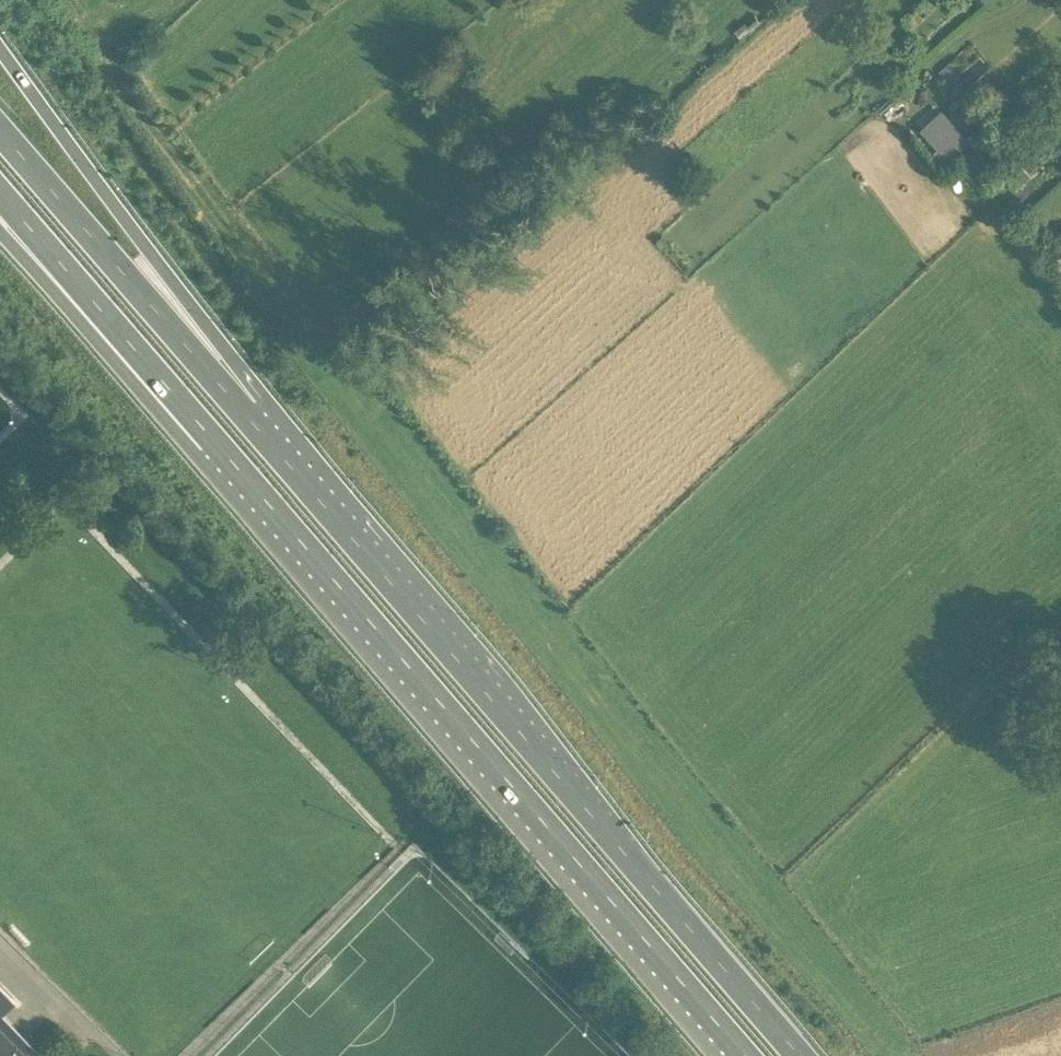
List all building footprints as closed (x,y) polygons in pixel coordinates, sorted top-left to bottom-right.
[(772,11),(768,8),(763,12),(767,16),(772,11)] [(979,116),(964,100),(950,114),(964,130),(979,116)] [(1049,267),(1058,277),(1060,274),(1060,256),(1049,267)] [(15,997),(0,981),(0,1012),(15,997)] [(41,1055),(0,1013),(0,1055),(40,1055),(41,1055)]
